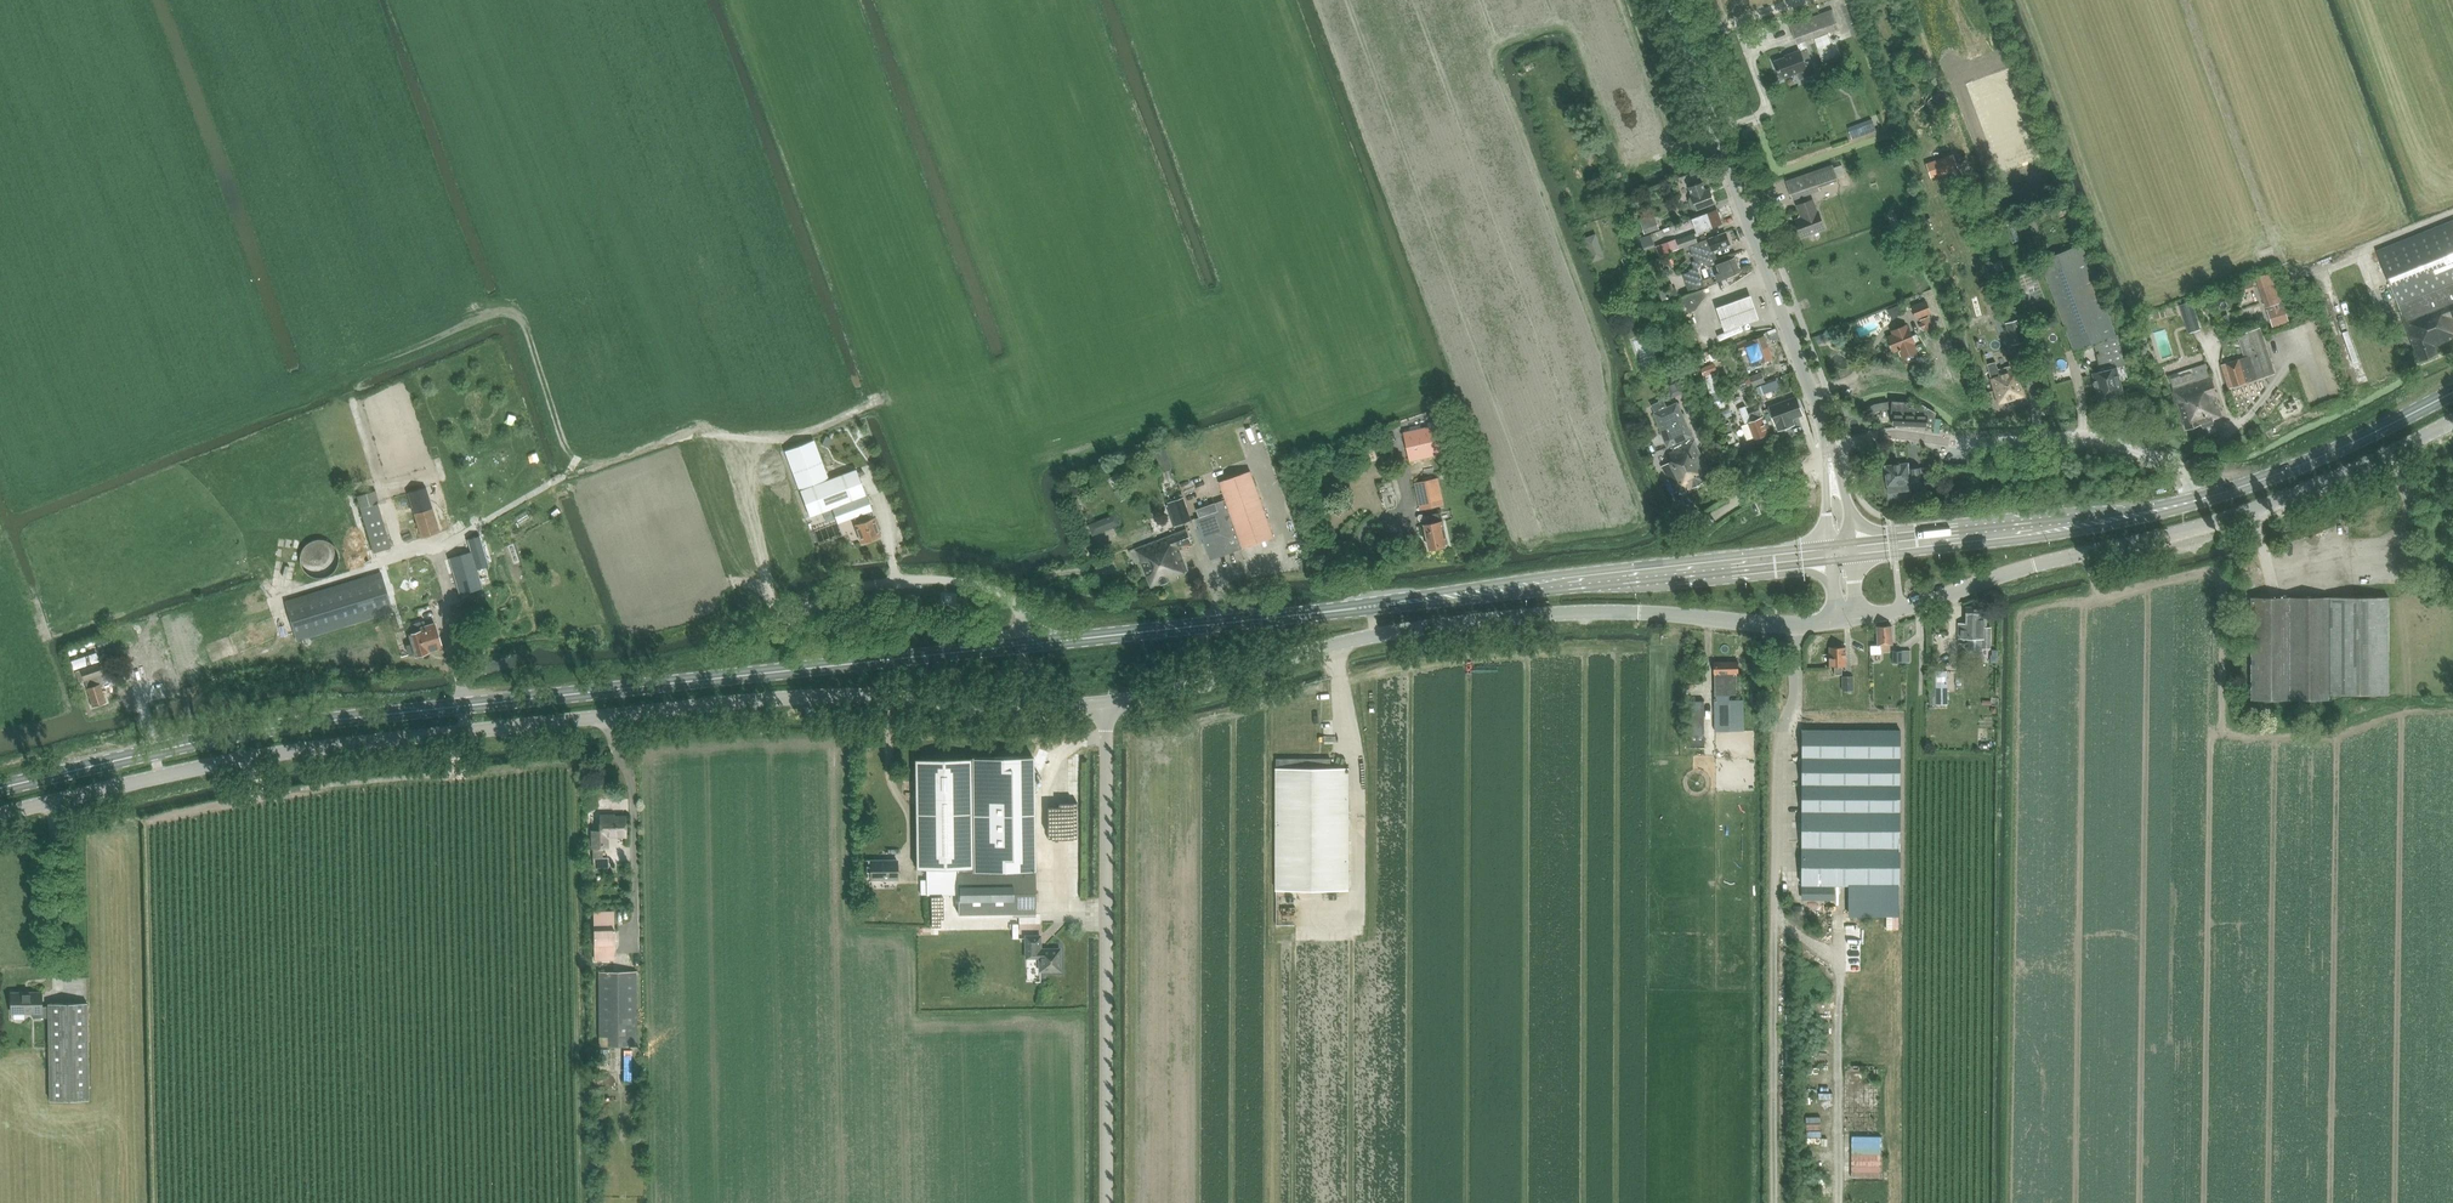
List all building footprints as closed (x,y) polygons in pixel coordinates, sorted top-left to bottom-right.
[(1833,9),(1790,25),(1797,43),(1804,41),(1839,28),(1833,9)] [(1791,54),(1774,61),(1781,79),(1797,73),(1799,79),(1816,73),(1807,49),(1800,51),(1800,50),(1799,50),(1791,53),(1791,54)] [(1850,127),(1851,136),(1872,131),(1871,123),(1850,127)] [(1952,153),(1926,162),(1931,177),(1957,168),(1952,153)] [(1832,164),(1785,181),(1792,199),(1820,189),(1818,186),(1837,179),(1832,164)] [(1703,182),(1689,187),(1693,197),(1691,198),(1690,201),(1692,208),(1695,209),(1697,208),(1697,209),(1715,203),(1709,188),(1706,190),(1703,182)] [(1802,217),(1796,219),(1802,236),(1825,228),(1818,211),(1817,211),(1813,199),(1797,205),(1802,217)] [(1693,218),(1698,233),(1722,223),(1717,209),(1693,218)] [(1659,229),(1654,213),(1639,218),(1644,234),(1659,229)] [(2404,321),(2452,302),(2452,220),(2377,249),(2404,321)] [(1702,279),(1698,267),(1718,260),(1715,251),(1732,246),(1728,232),(1698,243),(1690,245),(1695,260),(1692,261),(1694,267),(1689,269),(1689,271),(1682,273),(1688,291),(1713,283),(1711,276),(1702,279)] [(1690,245),(1698,243),(1694,233),(1676,239),(1680,249),(1690,245)] [(2082,244),(2040,260),(2074,350),(2094,343),(2116,334),(2082,244)] [(1716,275),(1718,280),(1741,272),(1735,257),(1717,264),(1720,273),(1716,275)] [(2272,272),(2256,278),(2259,288),(2266,306),(2267,309),(2273,328),(2289,322),(2282,304),(2281,301),(2282,301),(2275,282),(2272,272)] [(1682,296),(1688,313),(1695,310),(1706,295),(1703,288),(1682,296)] [(1714,302),(1729,303),(1730,289),(1721,288),(1721,289),(1715,289),(1714,302)] [(1750,294),(1716,305),(1724,330),(1758,319),(1750,294)] [(1913,306),(1917,318),(1931,312),(1926,301),(1913,306)] [(2191,302),(2182,305),(2191,333),(2200,329),(2191,302)] [(2418,360),(2418,361),(2437,353),(2434,345),(2450,339),(2450,337),(2452,335),(2452,319),(2452,317),(2452,302),(2404,321),(2418,360)] [(1872,315),(1863,318),(1868,331),(1876,328),(1872,315)] [(1919,323),(1921,327),(1925,326),(1926,330),(1932,328),(1928,317),(1920,320),(1921,322),(1919,323)] [(2006,323),(2012,344),(2026,340),(2020,319),(2006,323)] [(1900,351),(1906,365),(1920,359),(1914,343),(1915,343),(1909,328),(1908,328),(1906,325),(1892,331),(1894,334),(1889,336),(1894,351),(1899,349),(1899,351),(1900,351)] [(2221,364),(2229,388),(2274,374),(2259,328),(2238,334),(2246,357),(2239,360),(2238,359),(2221,364)] [(2099,372),(2093,373),(2099,397),(2102,396),(2103,398),(2108,397),(2108,395),(2122,391),(2116,367),(2115,364),(2123,362),(2116,334),(2094,343),(2102,367),(2098,367),(2099,372)] [(1650,372),(1643,336),(1628,339),(1635,375),(1650,372)] [(1737,342),(1740,349),(1747,347),(1753,364),(1772,358),(1764,336),(1747,342),(1746,339),(1737,342)] [(1996,362),(1987,364),(1991,378),(1998,404),(2025,396),(2017,368),(1999,374),(1996,362)] [(2169,377),(2173,388),(2186,429),(2200,424),(2203,427),(2212,424),(2213,420),(2213,419),(2222,416),(2216,396),(2217,396),(2206,364),(2169,377)] [(1750,376),(1753,385),(1765,381),(1761,372),(1750,376)] [(1665,383),(1672,398),(1685,392),(1678,377),(1665,383)] [(1801,411),(1796,398),(1770,408),(1776,424),(1777,424),(1778,427),(1781,428),(1785,428),(1788,427),(1790,425),(1792,422),(1791,418),(1792,418),(1791,415),(1801,411)] [(1894,411),(1893,424),(1927,426),(1927,416),(1927,407),(1911,402),(1894,402),(1894,411)] [(1678,403),(1654,413),(1668,450),(1672,447),(1693,438),(1678,403)] [(1751,421),(1748,422),(1754,439),(1756,439),(1758,440),(1761,438),(1762,436),(1768,434),(1759,409),(1748,413),(1751,421)] [(1793,417),(1799,438),(1808,435),(1802,415),(1793,417)] [(1404,431),(1410,460),(1446,453),(1440,424),(1404,431)] [(1674,460),(1662,466),(1676,492),(1687,486),(1689,489),(1713,476),(1693,438),(1672,447),(1674,451),(1670,452),(1674,460)] [(814,440),(785,450),(800,490),(828,480),(814,440)] [(1375,444),(1377,451),(1385,449),(1384,442),(1375,444)] [(1909,463),(1885,466),(1887,486),(1911,484),(1912,489),(1923,488),(1922,480),(1921,468),(1909,469),(1909,463)] [(828,480),(800,490),(809,516),(823,512),(866,495),(856,469),(828,480)] [(1218,511),(1197,518),(1211,559),(1274,537),(1251,471),(1220,482),(1226,499),(1216,503),(1218,511)] [(2069,476),(2070,487),(2088,484),(2087,473),(2069,476)] [(1193,477),(1181,482),(1184,488),(1196,482),(1193,477)] [(1415,482),(1421,510),(1444,505),(1438,477),(1415,482)] [(426,487),(408,492),(422,538),(439,532),(426,487)] [(376,490),(357,496),(361,508),(378,503),(379,503),(379,502),(376,491),(376,490)] [(866,495),(823,512),(826,522),(836,518),(837,523),(856,516),(867,512),(872,510),(866,495)] [(1168,504),(1166,504),(1174,526),(1191,520),(1183,497),(1168,503),(1168,504)] [(859,524),(855,525),(861,542),(879,535),(876,528),(878,527),(875,518),(870,520),(867,512),(856,516),(859,524)] [(1439,512),(1429,514),(1431,523),(1425,524),(1430,549),(1446,546),(1445,543),(1448,543),(1443,521),(1441,521),(1439,512)] [(1090,524),(1093,534),(1121,524),(1117,514),(1090,524)] [(1136,548),(1151,586),(1151,587),(1179,577),(1179,576),(1178,575),(1188,571),(1178,546),(1194,541),(1189,528),(1136,548)] [(471,551),(449,557),(460,594),(482,588),(476,569),(488,566),(479,535),(467,539),(471,551)] [(268,585),(277,586),(280,562),(272,561),(268,585)] [(381,573),(286,601),(297,640),(392,611),(381,573)] [(2388,596),(2329,597),(2329,694),(2388,694),(2388,596)] [(2329,597),(2251,597),(2251,699),(2329,699),(2329,694),(2329,597)] [(1958,623),(1958,638),(1982,638),(1982,648),(1990,649),(1991,627),(1987,627),(1987,607),(1965,606),(1965,623),(1958,623)] [(425,625),(412,628),(407,630),(412,644),(406,645),(409,655),(414,653),(415,656),(428,652),(428,650),(441,646),(434,622),(425,625)] [(1892,645),(1892,626),(1876,627),(1877,645),(1871,645),(1871,654),(1882,654),(1882,651),(1890,651),(1890,645),(1892,645)] [(1830,646),(1830,666),(1835,666),(1835,675),(1842,675),(1843,666),(1847,666),(1847,646),(1830,646)] [(1893,650),(1893,662),(1902,662),(1902,650),(1893,650)] [(1716,662),(1717,732),(1744,732),(1744,700),(1731,700),(1731,695),(1739,695),(1738,675),(1740,675),(1740,661),(1716,662)] [(84,680),(87,688),(92,706),(106,701),(100,684),(106,682),(100,663),(81,669),(75,671),(78,682),(84,680)] [(1946,671),(1935,672),(1936,704),(1947,704),(1946,671)] [(1842,676),(1843,691),(1853,690),(1853,676),(1842,676)] [(1802,885),(1900,885),(1900,729),(1802,729),(1802,885)] [(1033,757),(971,758),(971,761),(973,868),(973,871),(1034,870),(1033,757)] [(1275,759),(1277,890),(1350,889),(1349,768),(1331,768),(1331,758),(1275,759)] [(971,761),(915,761),(916,869),(926,869),(926,894),(958,894),(957,868),(973,868),(971,761)] [(337,782),(324,783),(324,790),(337,790),(337,782)] [(599,832),(590,832),(591,847),(592,847),(592,858),(593,858),(593,868),(608,867),(608,857),(603,857),(602,847),(605,847),(605,836),(623,835),(623,817),(612,817),(612,816),(599,816),(599,832)] [(870,860),(870,879),(897,879),(897,860),(870,860)] [(1833,887),(1803,887),(1803,899),(1833,899),(1833,887)] [(1038,891),(961,890),(961,913),(1038,913),(1038,891)] [(1864,909),(1875,909),(1876,899),(1864,899),(1864,909)] [(614,910),(593,910),(594,957),(615,956),(614,910)] [(1025,935),(1025,957),(1039,957),(1039,970),(1059,970),(1059,948),(1040,948),(1040,935),(1025,935)] [(635,972),(598,972),(598,1046),(607,1046),(635,1046),(635,972)] [(41,992),(11,992),(11,1013),(32,1013),(32,1018),(48,1018),(48,1006),(42,1006),(41,992)] [(48,1003),(48,1006),(48,1018),(50,1101),(89,1100),(87,1002),(48,1003)] [(607,1046),(598,1046),(598,1061),(607,1061),(607,1046)] [(1821,1168),(1832,1168),(1833,1153),(1821,1152),(1821,1168)]
